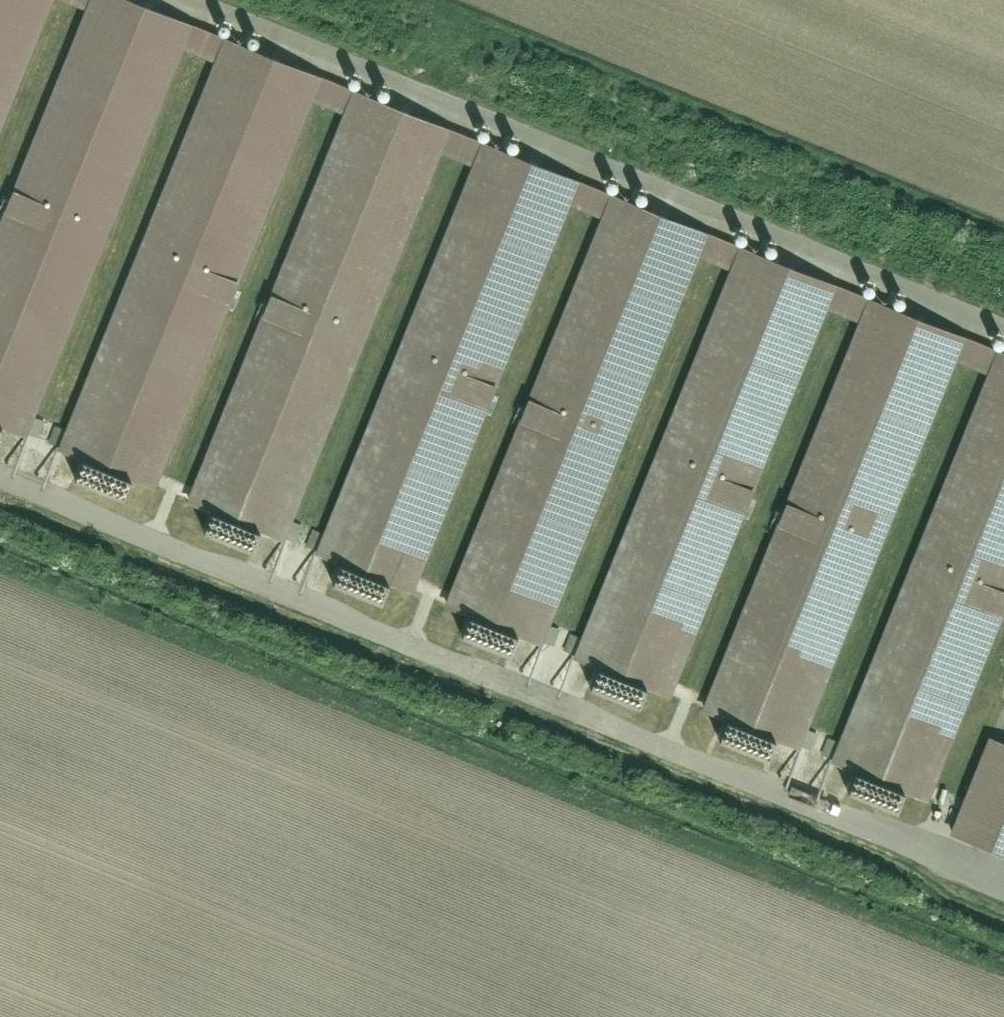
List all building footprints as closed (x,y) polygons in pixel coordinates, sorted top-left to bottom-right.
[(140,0),(78,0),(87,3),(0,218),(0,423),(27,434),(182,48),(204,57),(49,441),(154,483),(310,93),(342,105),(183,499),(283,539),(440,151),(465,161),(309,549),(416,592),(572,206),(592,215),(436,602),(537,643),(696,249),(729,262),(569,656),(669,696),(828,301),(860,314),(702,705),(798,743),(953,359),(979,370),(820,762),(929,806),(1003,622),(1003,348),(140,0)] [(994,691),(1003,695),(1003,666),(994,691)] [(953,831),(1003,851),(1003,736),(992,732),(953,831)]
